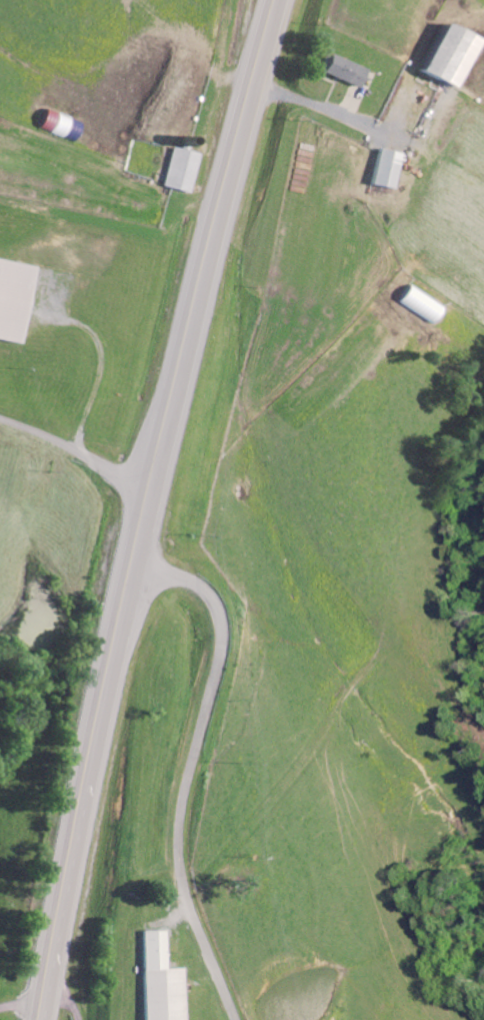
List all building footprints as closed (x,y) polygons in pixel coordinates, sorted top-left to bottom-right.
[(416,72),(452,88),(474,39),(438,23),(416,72)] [(364,68),(324,53),(317,72),(357,86),(364,68)] [(37,129),(74,141),(80,124),(71,121),(72,118),(44,108),(37,129)] [(191,193),(200,154),(172,147),(163,186),(191,193)] [(371,185),(393,189),(400,153),(379,148),(371,185)] [(31,265),(0,259),(0,339),(18,342),(31,265)] [(432,324),(443,306),(411,284),(399,302),(432,324)] [(142,1019),(182,1019),(181,969),(164,969),(163,931),(140,932),(142,1019)]
